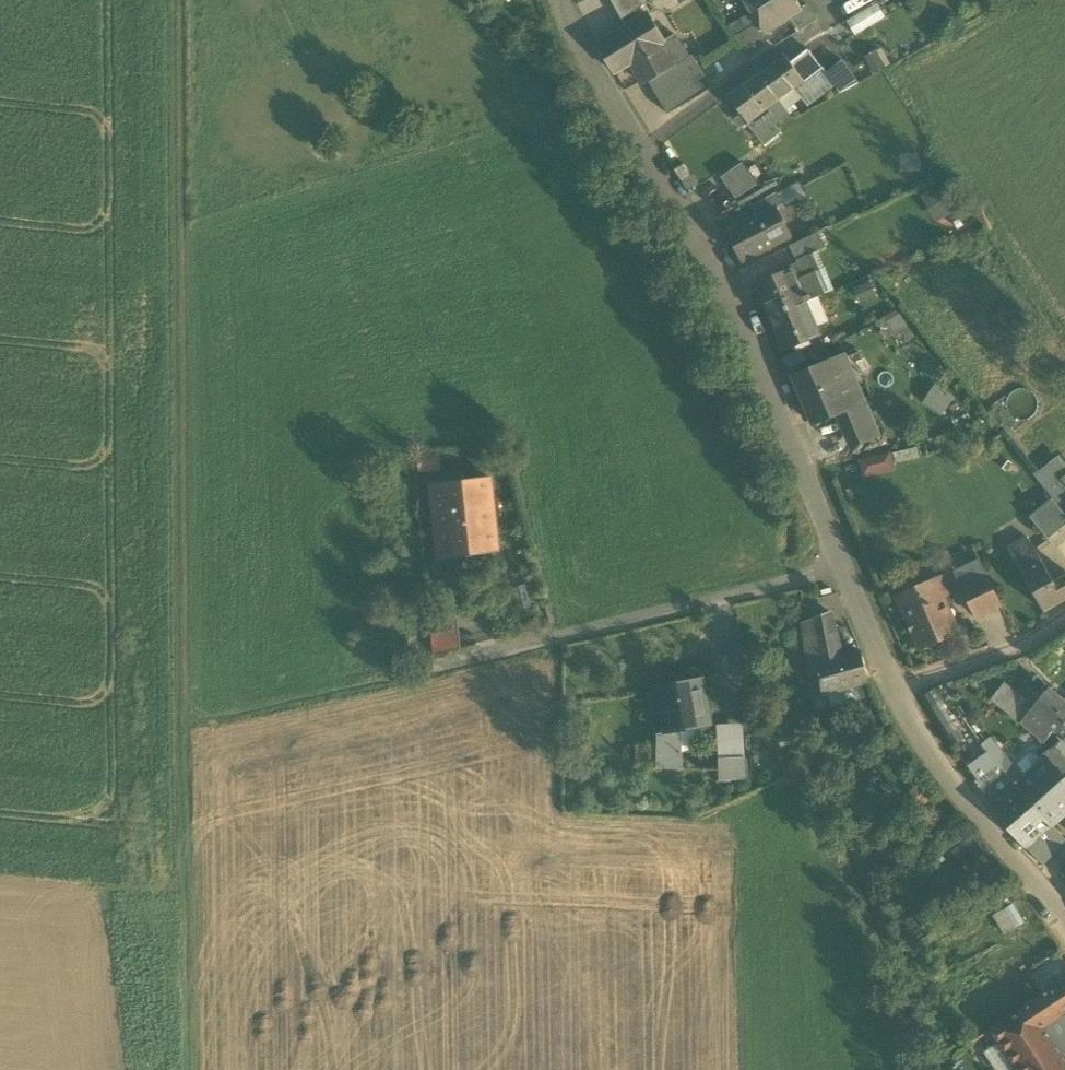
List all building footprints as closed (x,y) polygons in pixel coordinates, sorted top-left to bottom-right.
[(624,20),(649,3),(647,0),(612,0),(624,20)] [(790,20),(804,11),(802,8),(797,0),(744,0),(752,13),(766,35),(769,33),(790,20)] [(871,0),(847,0),(841,3),(846,13),(871,0)] [(877,2),(847,19),(855,34),(886,16),(877,2)] [(807,4),(802,8),(804,11),(790,20),(798,32),(817,20),(807,4)] [(771,38),(769,33),(766,35),(752,13),(731,25),(747,50),(754,46),(755,48),(771,38)] [(645,85),(645,86),(650,82),(679,64),(680,64),(665,41),(648,14),(598,46),(616,74),(632,64),(645,85)] [(680,64),(679,64),(699,96),(699,97),(712,87),(693,55),(690,57),(675,34),(665,41),(680,64)] [(808,49),(791,62),(805,81),(823,68),(808,49)] [(887,67),(877,49),(864,56),(874,74),(887,67)] [(795,88),(805,81),(791,62),(785,55),(760,73),(760,74),(780,99),(787,109),(802,98),(795,88)] [(836,86),(840,92),(858,83),(842,60),(826,72),(836,86)] [(670,114),(699,96),(679,64),(650,82),(670,114)] [(826,72),(823,68),(805,81),(795,88),(802,98),(809,107),(836,86),(826,72)] [(764,111),(780,99),(760,74),(729,97),(749,122),(766,142),(780,132),(776,126),(764,111)] [(764,111),(776,126),(791,114),(787,109),(780,99),(764,111)] [(722,178),(737,199),(758,185),(743,163),(722,178)] [(779,192),(785,204),(786,206),(808,195),(800,181),(779,192)] [(752,206),(758,217),(776,208),(777,209),(785,204),(779,192),(767,198),(752,206)] [(730,232),(745,261),(791,237),(777,209),(776,208),(758,217),(730,232)] [(790,246),(798,261),(807,256),(818,251),(826,247),(819,232),(790,246)] [(826,268),(818,251),(807,256),(814,272),(814,273),(826,268)] [(775,272),(777,277),(794,270),(798,280),(814,272),(807,256),(798,261),(798,263),(775,272)] [(826,268),(814,273),(823,295),(835,290),(826,268)] [(807,301),(798,280),(794,270),(777,277),(768,281),(758,285),(771,317),(807,301)] [(777,277),(775,272),(765,276),(768,281),(777,277)] [(819,296),(823,295),(814,273),(814,272),(798,280),(807,301),(819,296)] [(870,281),(854,289),(861,302),(877,295),(870,281)] [(830,321),(819,296),(807,301),(817,327),(830,321)] [(771,317),(785,351),(821,336),(817,327),(807,301),(771,317)] [(802,347),(783,358),(790,370),(809,360),(802,347)] [(796,379),(815,422),(841,410),(845,419),(867,410),(845,358),(796,379)] [(955,397),(936,384),(923,402),(942,416),(955,397)] [(843,420),(853,445),(878,434),(867,410),(845,419),(843,420)] [(917,447),(894,452),(896,463),(920,458),(917,447)] [(892,451),(859,459),(863,478),(896,471),(892,451)] [(439,453),(417,454),(417,473),(439,472),(439,453)] [(1050,491),(1063,481),(1064,479),(1064,467),(1059,459),(1038,476),(1050,491)] [(430,484),(438,561),(496,553),(488,478),(430,484)] [(1063,481),(1050,491),(1062,506),(1064,504),(1064,483),(1063,481)] [(1042,508),(1060,530),(1064,526),(1064,513),(1053,499),(1042,508)] [(1050,538),(1060,530),(1042,508),(1032,516),(1050,538)] [(1008,548),(1025,576),(1044,565),(1027,537),(1008,548)] [(962,588),(988,576),(979,558),(954,570),(962,588)] [(1044,565),(1025,576),(1046,611),(1064,600),(1064,576),(1054,582),(1044,565)] [(903,605),(923,650),(943,641),(941,637),(950,633),(946,625),(954,622),(943,597),(955,592),(947,574),(909,590),(914,601),(903,605)] [(962,588),(976,617),(1001,604),(988,576),(962,588)] [(530,607),(524,585),(510,588),(516,611),(530,607)] [(817,590),(819,596),(828,594),(826,588),(817,590)] [(805,622),(813,697),(823,695),(814,665),(843,657),(835,624),(831,612),(805,622)] [(430,622),(433,657),(459,651),(455,619),(430,622)] [(946,625),(950,633),(957,630),(954,622),(946,625)] [(814,665),(823,695),(827,693),(862,683),(869,681),(861,652),(843,657),(814,665)] [(647,687),(656,735),(676,731),(709,726),(700,678),(647,687)] [(862,683),(827,693),(831,707),(866,697),(862,683)] [(991,700),(1015,719),(1029,702),(1005,684),(991,700)] [(1059,734),(1064,727),(1064,701),(1050,689),(1035,707),(1021,723),(1045,743),(1054,731),(1059,734)] [(957,729),(934,690),(924,695),(947,735),(957,729)] [(1015,719),(1021,723),(1035,707),(1029,702),(1015,719)] [(716,725),(718,759),(742,757),(741,724),(716,725)] [(957,729),(947,735),(955,747),(959,744),(966,738),(959,728),(957,729)] [(676,731),(656,735),(655,768),(677,769),(677,754),(679,754),(679,747),(677,747),(676,731)] [(974,733),(966,738),(959,744),(967,755),(982,745),(983,744),(974,733)] [(990,755),(1000,748),(991,738),(983,744),(982,745),(988,752),(990,755)] [(1063,738),(1055,748),(1064,756),(1064,740),(1063,738)] [(1002,771),(1003,772),(1014,764),(1000,748),(990,755),(997,765),(1002,772),(1002,771)] [(1035,748),(1014,765),(1026,778),(1046,762),(1042,757),(1035,748)] [(1061,776),(1064,772),(1064,756),(1055,748),(1052,750),(1042,757),(1046,762),(1047,762),(1061,776)] [(990,755),(988,752),(969,765),(979,780),(994,768),(997,765),(990,755)] [(742,757),(718,759),(717,759),(718,781),(745,779),(743,757),(742,757)] [(1017,786),(1033,805),(1050,825),(1051,825),(1064,813),(1064,781),(1061,776),(1047,762),(1046,762),(1026,778),(1017,786)] [(1014,765),(1014,764),(1003,772),(1014,785),(1016,787),(1017,786),(1026,778),(1014,765)] [(997,765),(994,768),(1001,779),(985,792),(993,803),(1014,785),(1003,772),(1002,771),(1002,772),(997,765)] [(976,782),(985,792),(1001,779),(994,768),(979,780),(976,782)] [(993,803),(1011,824),(1033,805),(1017,786),(1016,787),(1014,785),(993,803)] [(1050,825),(1033,805),(1011,824),(1008,826),(1025,846),(1026,846),(1050,825)] [(1044,865),(1064,842),(1064,839),(1051,825),(1050,825),(1026,846),(1025,846),(1044,865)] [(1001,880),(991,866),(978,876),(987,890),(1001,880)] [(1014,904),(994,917),(1006,935),(1026,922),(1014,904)] [(1006,1054),(1047,1027),(1064,1015),(1064,979),(991,1029),(990,1030),(997,1040),(1006,1054)] [(1064,1054),(1064,1015),(1047,1027),(1064,1054)] [(1047,1027),(1006,1054),(1015,1068),(1017,1069),(1064,1069),(1064,1054),(1047,1027)] [(1015,1068),(1006,1054),(997,1040),(986,1050),(999,1069),(1012,1069),(1015,1068)]
